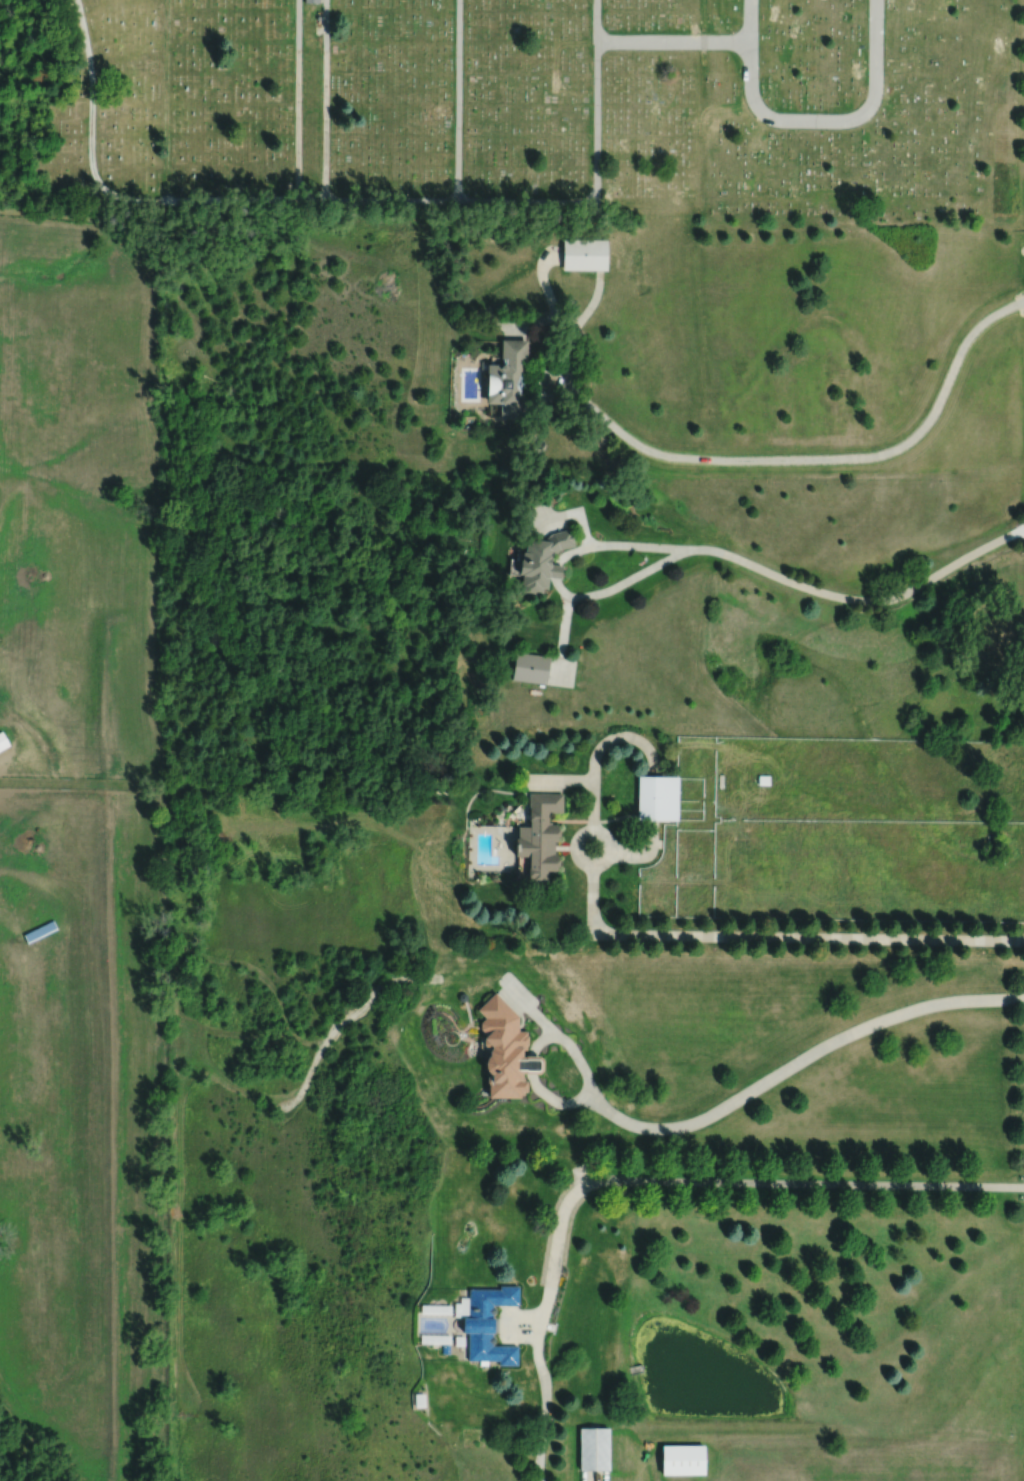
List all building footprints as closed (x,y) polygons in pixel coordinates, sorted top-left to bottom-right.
[(561,239),(561,270),(605,270),(605,240),(561,239)] [(487,364),(487,404),(500,404),(500,418),(525,418),(526,340),(502,340),(501,365),(487,364)] [(10,744),(2,730),(0,731),(0,750),(10,744)] [(23,934),(27,943),(57,929),(53,920),(23,934)] [(493,1345),(493,1316),(473,1316),(473,1360),(497,1360),(497,1365),(517,1365),(517,1345),(493,1345)] [(608,1427),(579,1427),(579,1470),(608,1469),(608,1427)] [(661,1444),(661,1474),(704,1473),(703,1444),(661,1444)]
